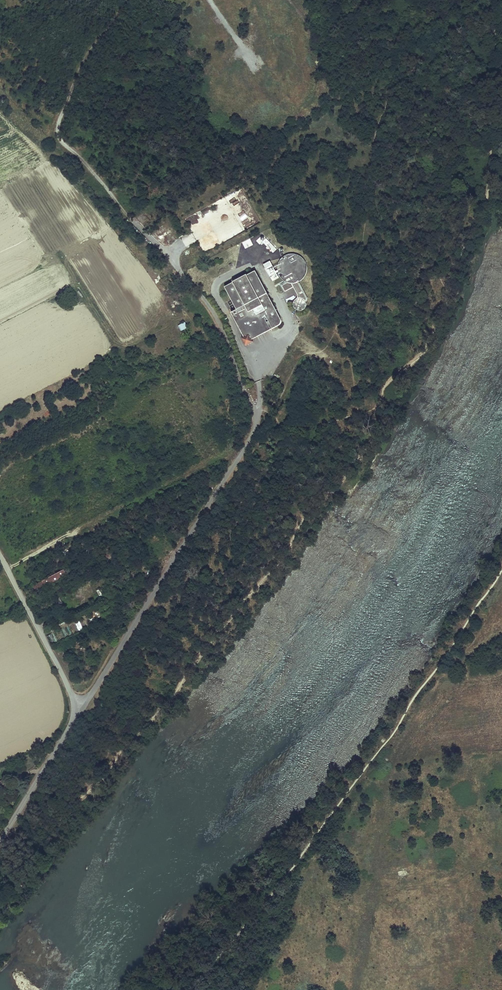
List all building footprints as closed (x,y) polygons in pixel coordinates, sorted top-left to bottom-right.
[(296,283),(299,282),(301,281),(303,280),(304,279),(305,277),(306,276),(307,274),(307,272),(308,270),(308,269),(308,267),(308,265),(307,263),(306,261),(305,260),(304,258),(303,257),(301,256),(300,255),(298,254),(296,254),(294,254),(292,254),(291,254),(289,254),(287,255),(285,256),(284,257),(283,258),(281,260),(280,261),(280,263),(279,265),(279,266),(278,268),(279,270),(279,272),(279,274),(280,275),(281,277),(282,278),(284,280),(285,281),(287,282),(288,282),(292,283),(296,283)] [(256,269),(224,283),(235,308),(231,310),(233,314),(247,308),(248,310),(253,308),(256,315),(257,314),(265,330),(281,323),(256,269)] [(292,283),(288,282),(283,285),(286,291),(294,286),(299,295),(298,299),(299,298),(302,298),(305,300),(306,302),(307,297),(299,282),(296,283),(292,283)] [(306,302),(305,300),(302,298),(299,298),(298,299),(297,299),(296,300),(295,301),(294,302),(294,304),(294,305),(295,307),(295,308),(297,309),(298,310),(300,311),(301,311),(303,310),(304,309),(305,308),(306,307),(306,306),(306,304),(306,302)] [(185,321),(178,324),(180,330),(187,327),(185,321)] [(254,341),(253,339),(256,337),(253,332),(251,333),(252,335),(249,337),(247,334),(248,333),(248,331),(243,333),(245,336),(243,337),(247,345),(254,341)] [(132,561),(127,555),(124,558),(129,564),(132,561)] [(43,581),(46,586),(57,579),(58,580),(66,576),(65,574),(67,574),(65,570),(43,581)] [(52,602),(54,606),(58,605),(59,606),(63,604),(60,597),(52,602)] [(6,778),(0,781),(0,789),(9,785),(6,778)]
